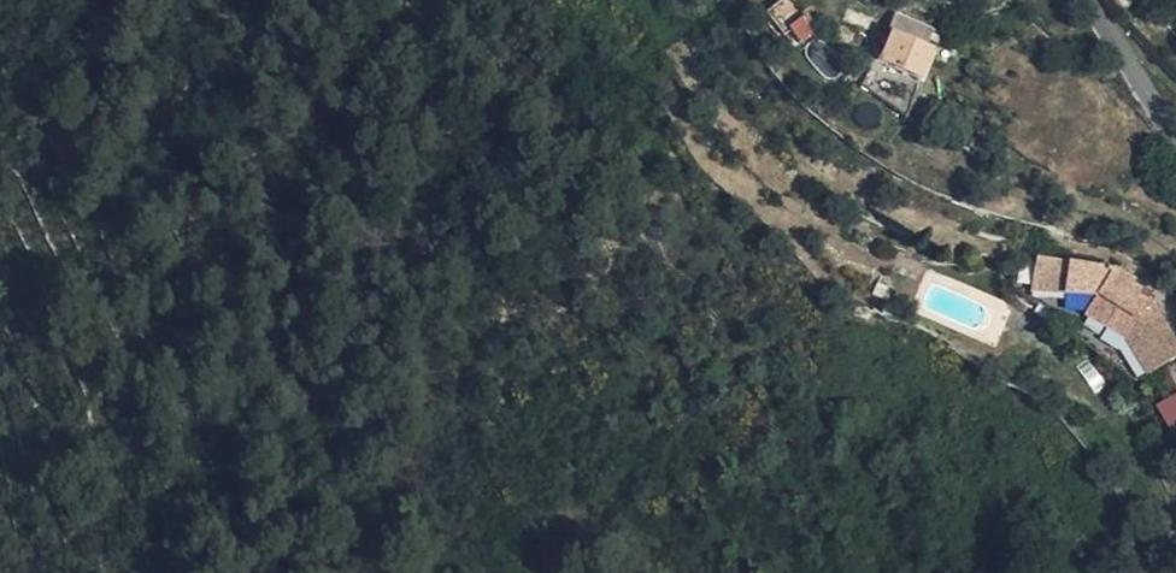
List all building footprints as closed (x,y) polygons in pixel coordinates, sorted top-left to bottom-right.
[(792,0),(779,0),(762,13),(792,54),(817,34),(792,0)] [(944,44),(901,26),(893,46),(882,42),(877,54),(931,77),(944,44)] [(1064,278),(1070,246),(1053,239),(1051,247),(1037,242),(1029,289),(1060,301),(1064,278)] [(1070,246),(1064,278),(1098,282),(1117,295),(1108,310),(1125,318),(1153,359),(1175,342),(1175,319),(1151,279),(1132,270),(1134,262),(1110,251),(1070,246)]
